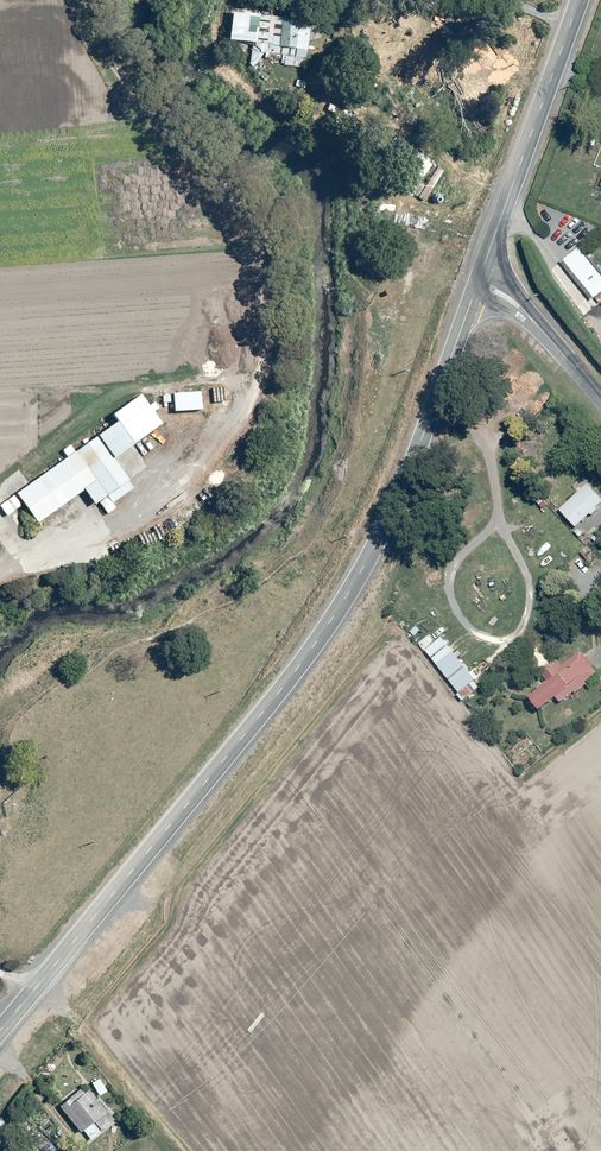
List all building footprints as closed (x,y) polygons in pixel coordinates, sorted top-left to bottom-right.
[(252,40),(249,63),(253,66),(264,51),(265,51),(264,58),(280,60),(281,54),(284,54),(283,64),(305,67),(308,40),(315,40),(316,25),(283,22),(282,29),(270,28),(271,14),(257,13),(255,40),(252,40)] [(388,181),(410,195),(434,159),(412,145),(388,181)] [(438,165),(417,196),(425,201),(446,170),(438,165)] [(561,262),(585,291),(600,278),(600,273),(579,246),(561,262)] [(163,395),(163,404),(173,403),(173,412),(202,411),(201,391),(172,393),(173,394),(163,395)] [(0,505),(0,509),(6,517),(22,505),(36,524),(83,491),(93,505),(98,502),(107,515),(116,508),(113,504),(135,488),(129,480),(148,466),(133,444),(162,423),(154,412),(160,408),(155,401),(149,405),(140,392),(110,414),(116,421),(89,441),(86,438),(83,440),(85,443),(74,451),(70,444),(62,450),(66,456),(0,505)] [(560,510),(576,528),(591,515),(592,516),(600,508),(598,506),(600,504),(600,496),(589,483),(560,510)] [(552,680),(530,696),(542,710),(557,698),(562,704),(600,673),(582,650),(558,669),(556,666),(546,673),(552,680)] [(458,656),(441,669),(459,692),(457,694),(463,702),(482,687),(476,680),(483,674),(477,666),(470,671),(458,656)] [(79,1088),(58,1106),(80,1131),(82,1129),(91,1140),(115,1119),(88,1089),(83,1093),(79,1088)]
